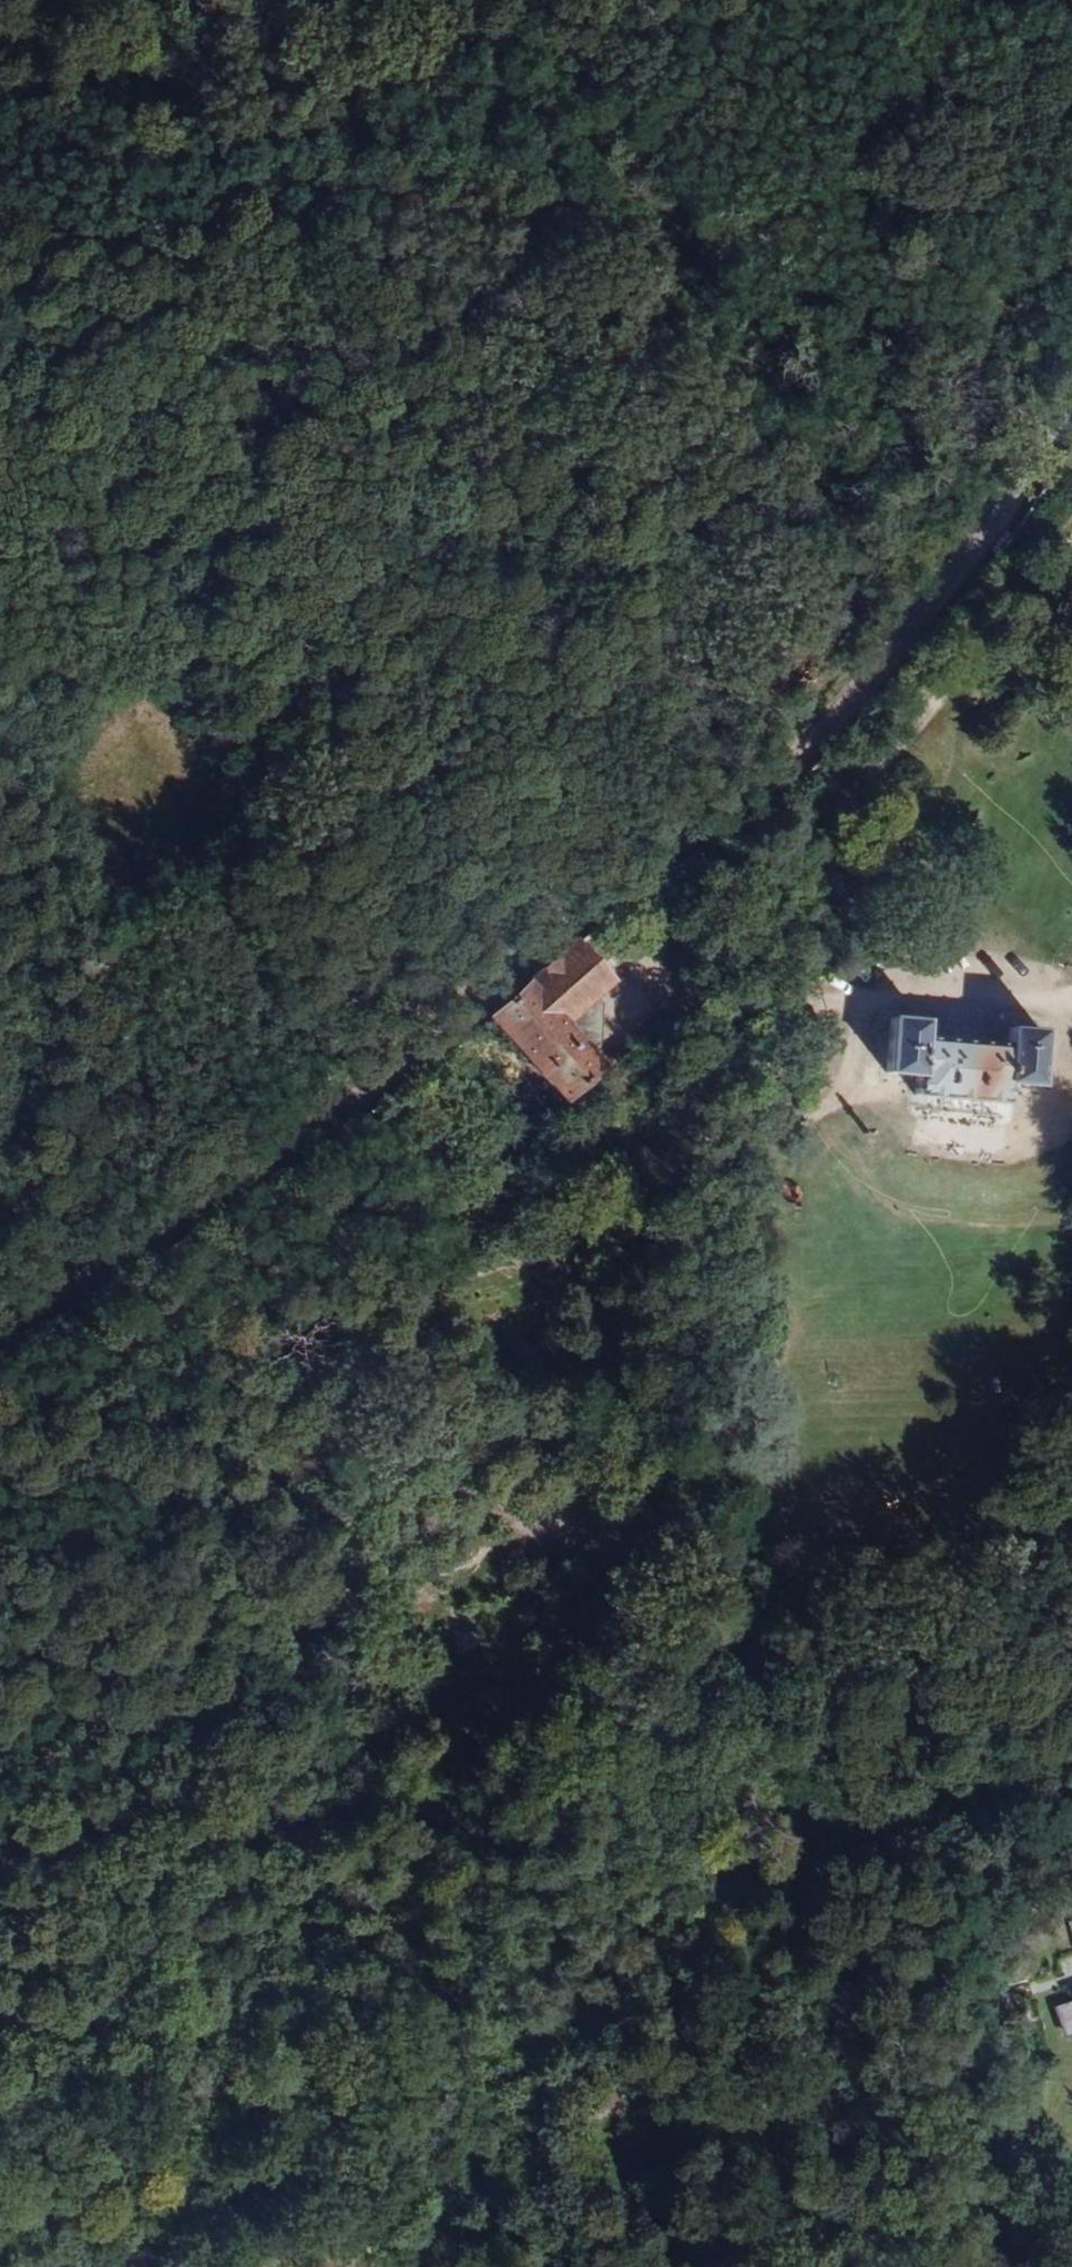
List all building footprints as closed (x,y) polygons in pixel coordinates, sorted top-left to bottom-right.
[(586,943),(492,1025),(500,1035),(513,1035),(568,1097),(609,1062),(573,1020),(617,982),(586,943)] [(930,1015),(893,1012),(887,1090),(918,1092),(917,1110),(1011,1117),(1012,1102),(1041,1104),(1047,1022),(1012,1019),(1010,1040),(929,1034),(930,1015)]
